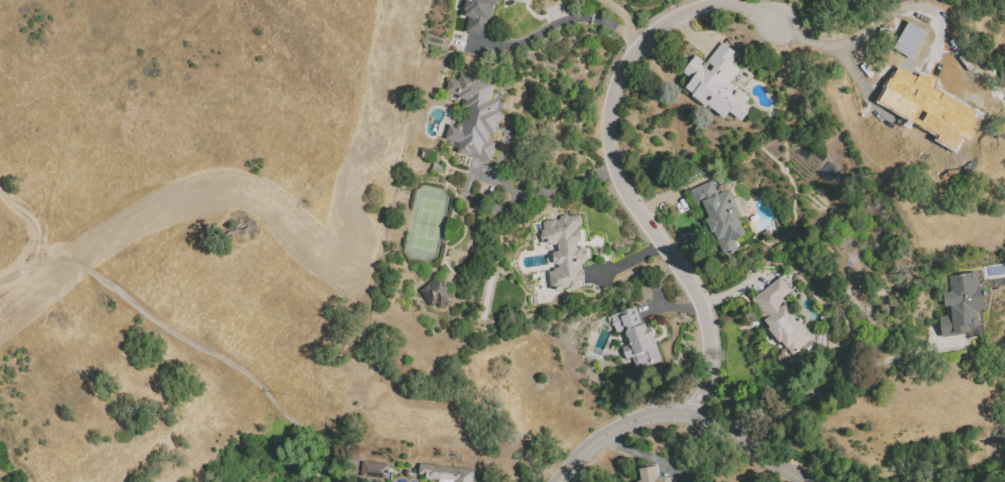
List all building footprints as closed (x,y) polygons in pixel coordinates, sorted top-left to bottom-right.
[(462,3),(463,0),(500,0),(498,10),(494,9),(489,37),(467,34),(470,20),(466,19),(467,13),(465,12),(466,4),(462,3)] [(908,17),(931,29),(914,61),(890,48),(908,17)] [(723,46),(738,58),(733,66),(740,72),(730,85),(751,101),(747,107),(753,112),(743,124),(731,115),(726,121),(709,107),(708,109),(694,99),(696,97),(687,90),(693,83),(684,75),(697,59),(707,67),(723,46)] [(878,102),(939,135),(937,141),(956,150),(963,137),(971,143),(984,121),(976,116),(979,110),(937,87),(940,76),(911,71),(898,65),(878,102)] [(448,95),(451,82),(460,84),(461,77),(495,85),(491,102),(500,104),(498,114),(503,115),(500,128),(498,127),(495,137),(491,136),(489,145),(496,146),(492,162),(460,155),(462,145),(447,142),(450,129),(462,132),(467,112),(465,111),(467,103),(459,101),(460,97),(448,95)] [(817,173),(836,189),(846,176),(827,160),(817,173)] [(732,192),(741,214),(743,218),(739,219),(746,237),(735,242),(740,253),(726,258),(707,214),(705,208),(698,211),(691,194),(713,185),(718,197),(732,192)] [(539,230),(540,243),(548,243),(549,244),(557,243),(558,250),(552,251),(553,263),(558,263),(558,267),(553,268),(553,270),(547,270),(550,289),(568,287),(568,289),(580,288),(579,280),(585,279),(583,264),(585,264),(585,261),(588,261),(586,245),(576,246),(575,242),(581,241),(579,229),(577,229),(576,225),(580,225),(579,214),(557,217),(558,219),(542,221),(543,229),(539,230)] [(945,274),(974,270),(977,286),(981,285),(984,307),(980,307),(980,310),(974,311),(976,322),(966,324),(967,332),(942,335),(939,316),(951,315),(949,305),(943,305),(940,290),(947,289),(945,274)] [(750,299),(778,276),(790,290),(781,297),(813,337),(792,354),(764,319),(767,316),(750,299)] [(431,309),(451,296),(439,277),(418,290),(431,309)] [(665,362),(646,369),(642,357),(628,362),(623,349),(633,346),(621,315),(638,308),(644,325),(647,323),(649,329),(652,328),(665,362)] [(361,461),(388,463),(387,478),(359,476),(361,461)] [(475,472),(474,481),(447,481),(428,480),(428,476),(421,475),(422,467),(475,472)] [(664,481),(666,481),(643,481),(640,470),(658,467),(658,480),(664,481)]
